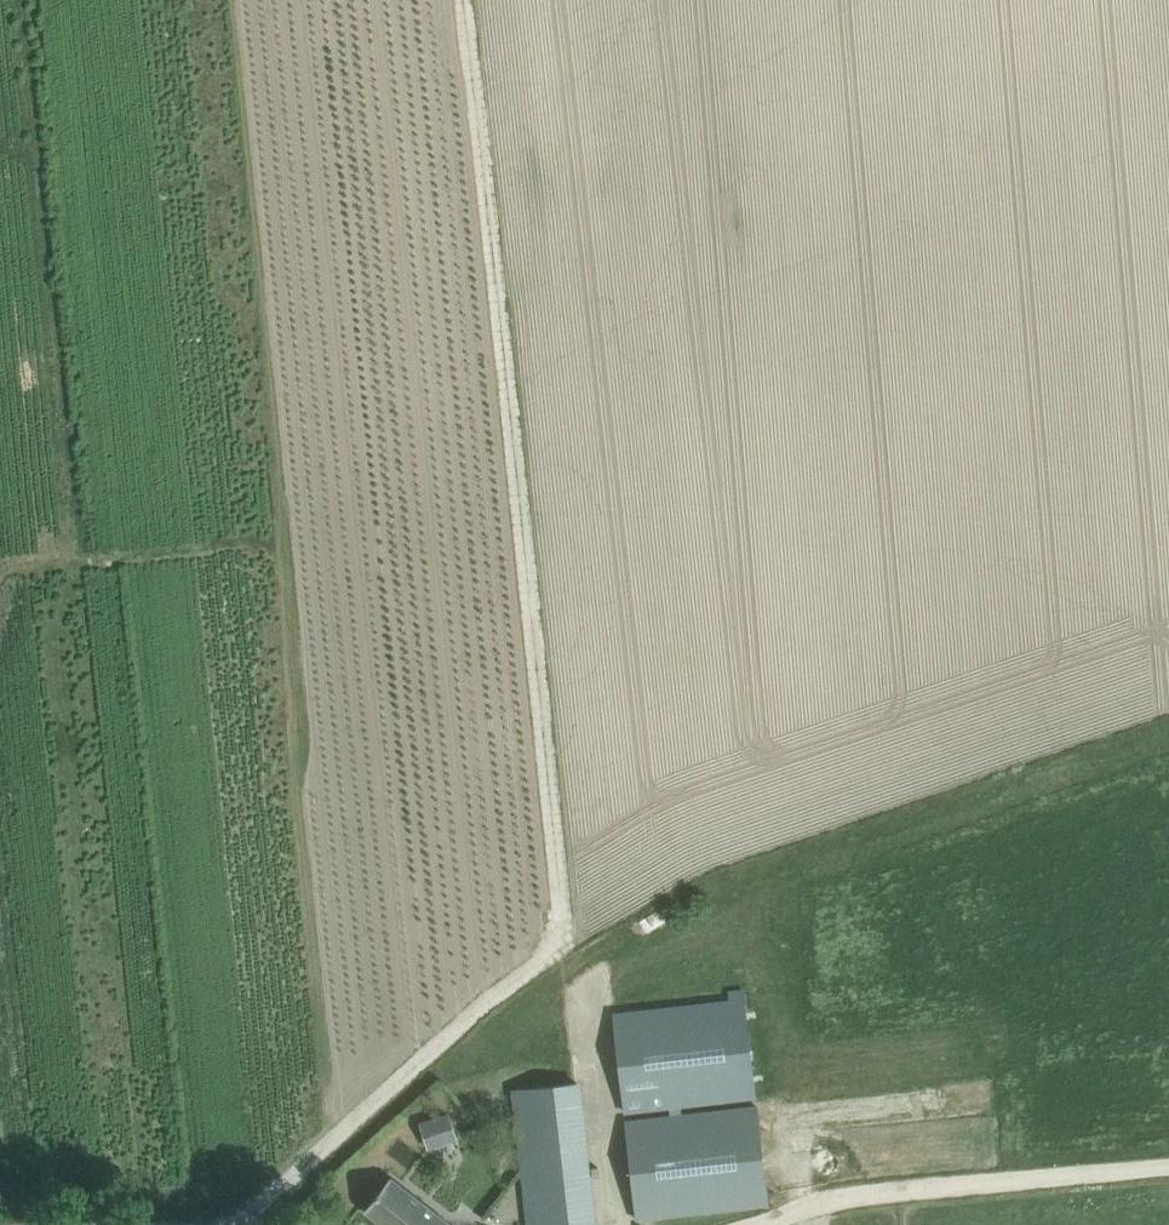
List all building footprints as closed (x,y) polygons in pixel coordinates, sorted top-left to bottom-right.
[(728,991),(729,999),(613,1013),(625,1114),(756,1098),(743,989),(728,991)] [(526,1224),(595,1224),(580,1079),(511,1087),(526,1224)] [(626,1120),(637,1219),(767,1204),(756,1105),(626,1120)] [(416,1121),(426,1149),(457,1138),(448,1111),(416,1121)] [(384,1224),(451,1224),(390,1177),(365,1210),(384,1224)]
